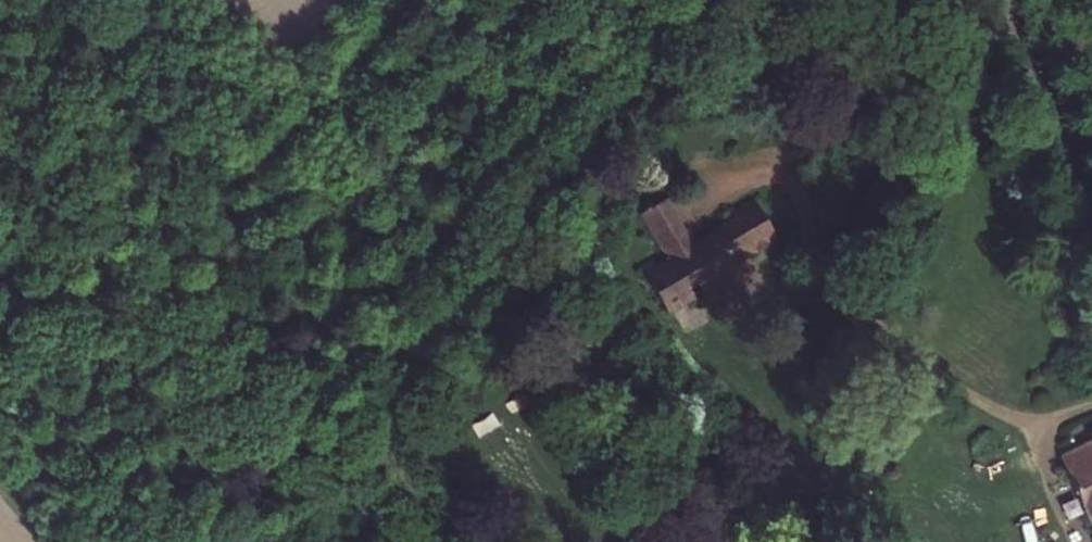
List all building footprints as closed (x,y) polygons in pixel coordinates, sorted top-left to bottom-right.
[(673,258),(651,272),(674,309),(743,268),(737,258),(775,235),(756,204),(695,241),(671,201),(647,215),(673,258)] [(1068,457),(1091,511),(1091,445),(1068,457)]
